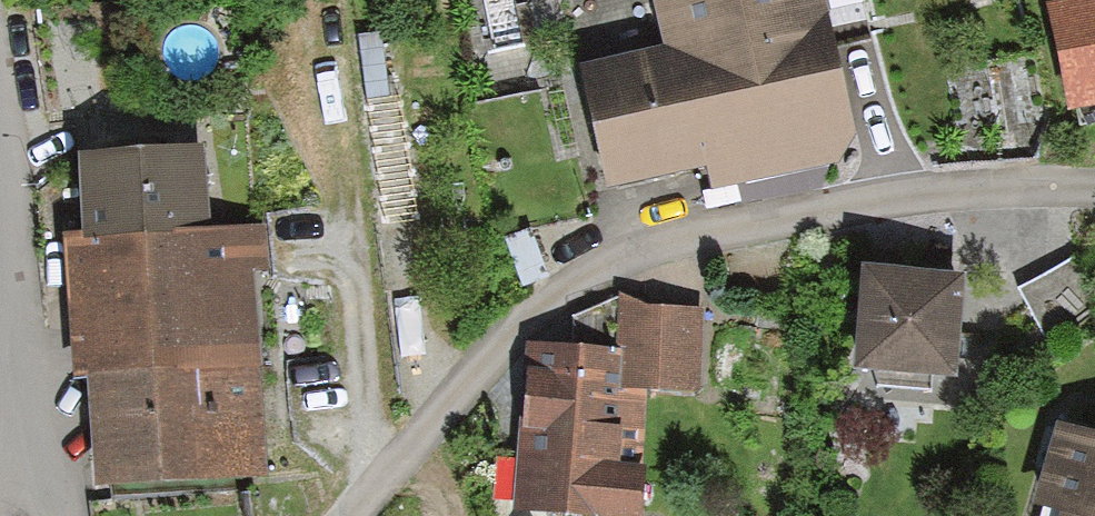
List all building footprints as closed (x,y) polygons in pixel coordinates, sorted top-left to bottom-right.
[(605,195),(705,174),(709,196),(843,167),(856,130),(826,0),(654,0),(665,49),(576,70),(605,195)] [(1073,118),(1094,113),(1094,0),(1080,0),(1048,7),(1073,118)] [(208,146),(81,155),(85,251),(68,251),(73,381),(87,386),(95,496),(274,484),(260,277),(272,276),(268,227),(214,231),(208,146)] [(1022,292),(1053,347),(1094,323),(1094,287),(1079,259),(1022,292)] [(859,376),(955,381),(961,286),(865,280),(859,376)] [(518,515),(535,515),(640,515),(648,390),(698,393),(703,314),(645,311),(626,302),(578,320),(576,355),(528,352),(518,515)] [(1058,432),(1030,515),(1094,515),(1094,443),(1058,432)]
